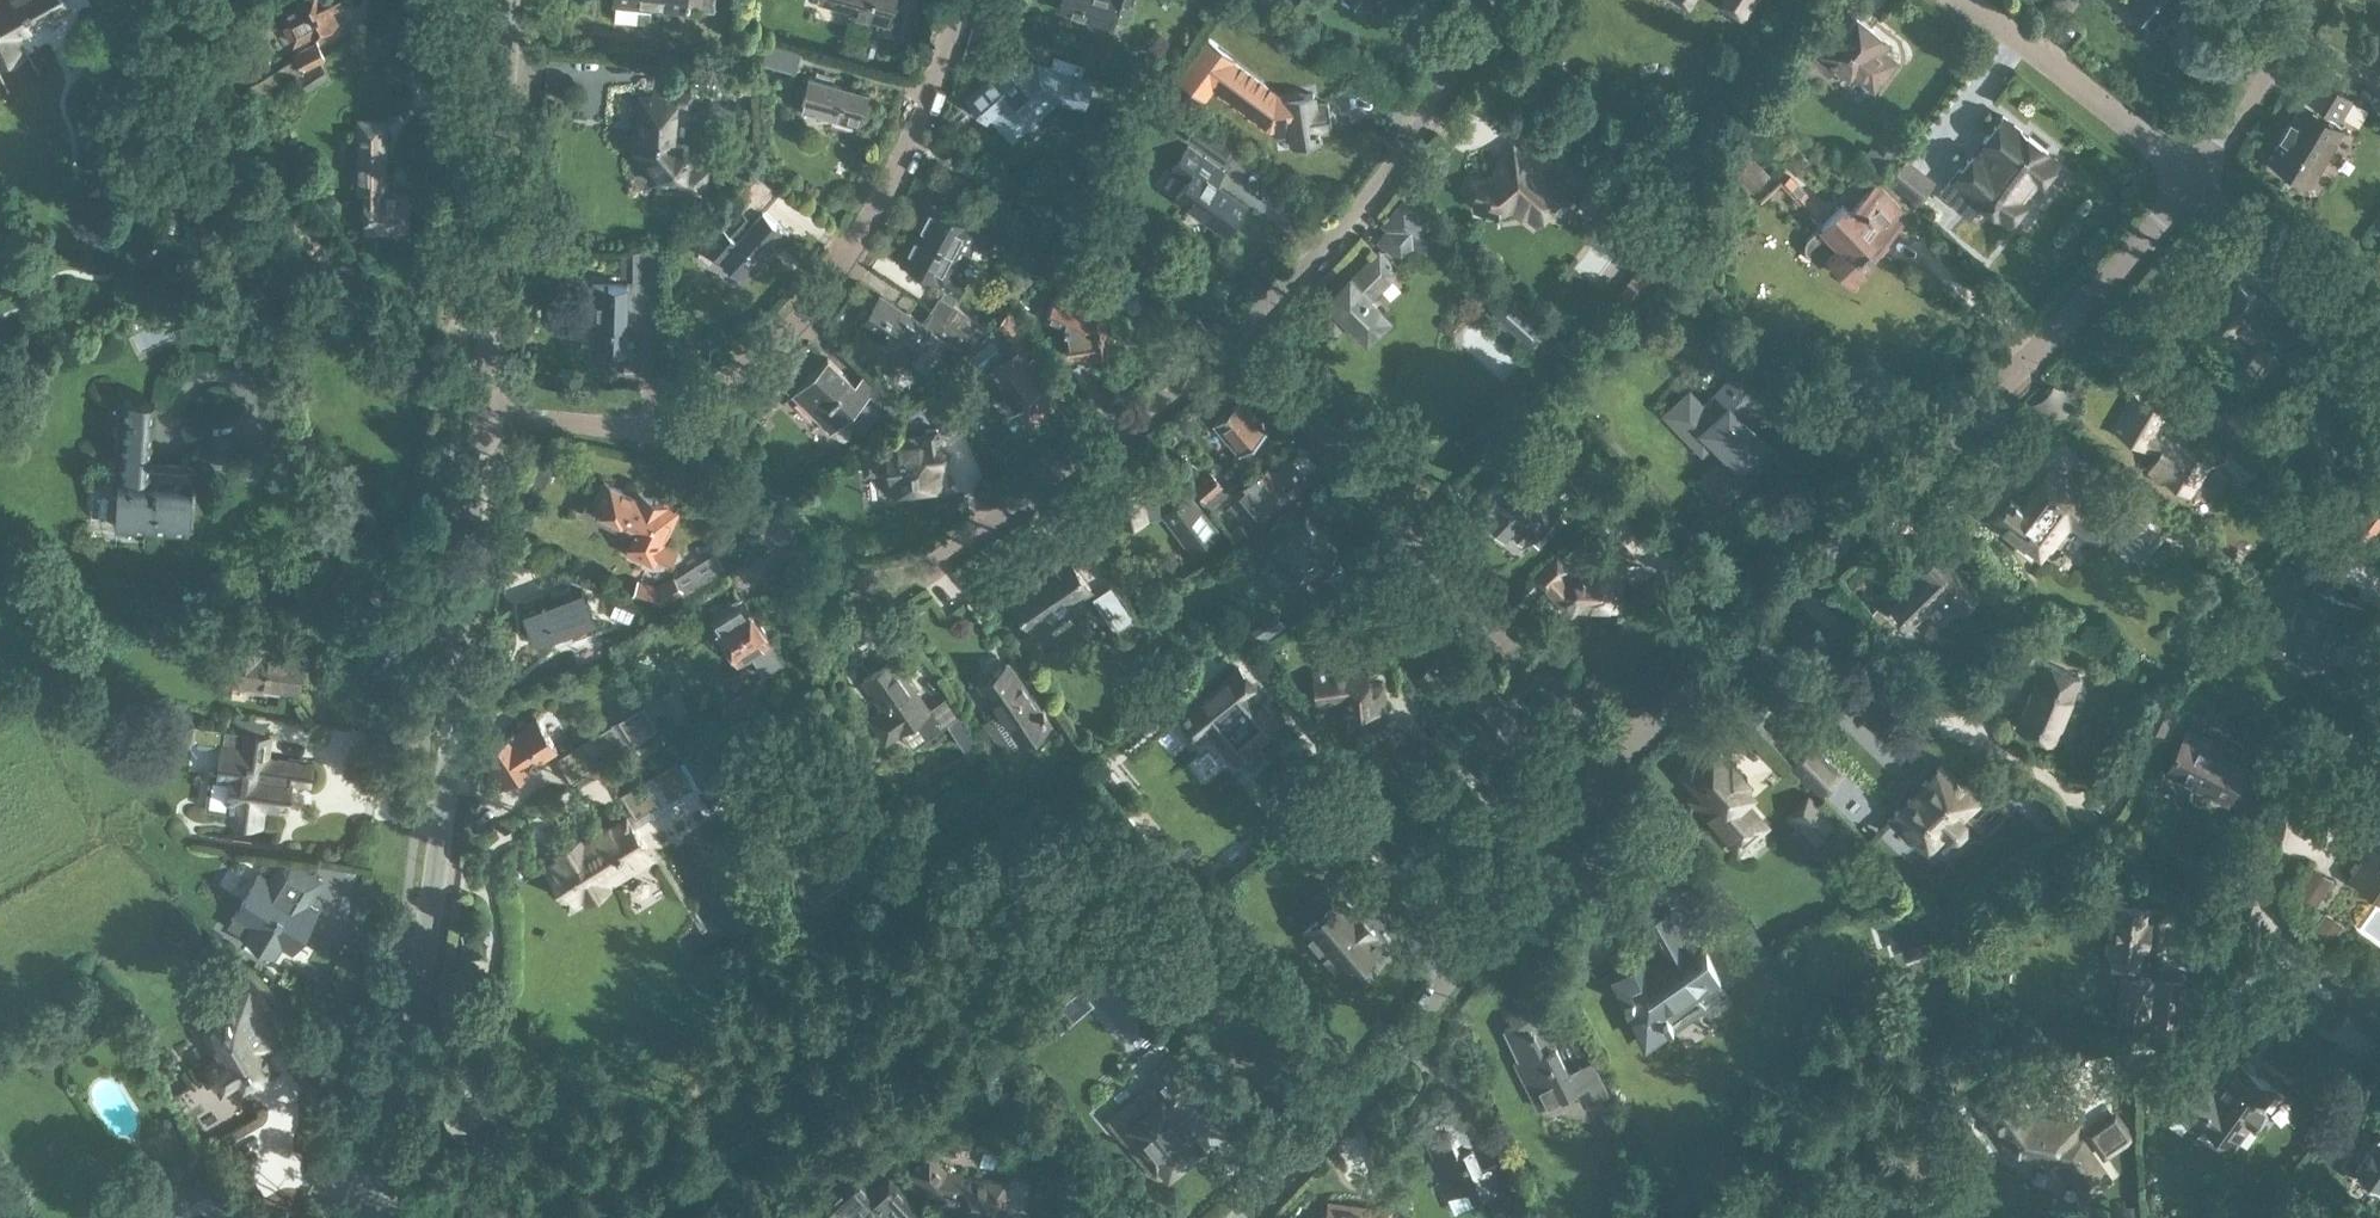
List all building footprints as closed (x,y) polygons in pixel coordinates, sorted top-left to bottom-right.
[(19,37),(74,21),(68,0),(0,0),(0,53),(22,47),(19,37)] [(347,0),(298,0),(276,11),(293,44),(336,22),(329,9),(347,0)] [(614,3),(685,8),(685,4),(690,5),(690,7),(713,8),(714,0),(614,0),(614,3)] [(891,0),(830,0),(845,4),(844,9),(886,21),(891,0)] [(1110,24),(1114,11),(1129,16),(1134,0),(1058,0),(1056,7),(1110,24)] [(1305,1),(1317,8),(1322,0),(1305,0),(1305,1)] [(1720,3),(1744,18),(1755,0),(1722,0),(1720,3)] [(2155,23),(2157,20),(2160,21),(2161,21),(2163,21),(2164,20),(2166,19),(2167,17),(2167,16),(2167,14),(2167,12),(2166,11),(2175,0),(2129,0),(2155,23)] [(740,4),(729,3),(728,15),(739,16),(740,4)] [(1271,24),(1283,30),(1287,20),(1275,15),(1271,24)] [(1812,47),(1814,48),(1810,54),(1802,47),(1772,86),(1791,101),(1805,85),(1802,83),(1816,65),(1828,75),(1837,64),(1849,74),(1852,71),(1874,89),(1887,72),(1873,61),(1888,42),(1856,17),(1843,33),(1831,23),(1812,47)] [(739,39),(731,41),(727,50),(728,57),(734,61),(740,59),(745,52),(745,44),(739,39)] [(799,48),(768,40),(762,62),(793,70),(799,48)] [(326,58),(317,41),(294,53),(303,71),(326,58)] [(2372,55),(2379,61),(2379,41),(2372,55)] [(1194,72),(1207,81),(1221,63),(1208,53),(1194,72)] [(1012,141),(1050,107),(1007,54),(990,70),(992,72),(964,96),(987,122),(991,118),(1012,141)] [(306,91),(330,76),(321,62),(298,76),(306,91)] [(725,67),(690,66),(689,91),(724,92),(725,67)] [(1274,106),(1224,68),(1210,86),(1268,128),(1289,125),(1292,144),(1319,140),(1317,121),(1349,117),(1346,98),(1315,103),(1313,92),(1286,96),(1287,104),(1274,106)] [(2318,73),(2303,97),(2341,120),(2353,98),(2318,73)] [(859,125),(869,91),(809,74),(799,109),(859,125)] [(650,180),(685,183),(697,194),(705,196),(707,168),(687,165),(689,143),(673,142),(676,106),(690,107),(690,92),(678,91),(654,89),(654,94),(640,93),(637,130),(628,138),(651,164),(650,180)] [(1717,96),(1706,113),(1717,121),(1729,103),(1717,96)] [(2342,127),(2300,102),(2265,158),(2307,184),(2342,127)] [(1952,174),(1938,191),(1968,215),(1981,198),(2009,220),(2058,158),(2003,115),(1955,177),(1952,174)] [(386,191),(385,118),(356,118),(356,192),(366,192),(366,231),(409,230),(408,191),(386,191)] [(1197,144),(1226,165),(1236,150),(1207,130),(1197,144)] [(1875,147),(1866,160),(1875,167),(1890,164),(1900,148),(1890,141),(1883,153),(1875,147)] [(1224,171),(1188,145),(1171,168),(1185,178),(1174,195),(1225,231),(1245,203),(1216,182),(1224,171)] [(1468,182),(1465,186),(1465,191),(1466,195),(1470,198),(1474,200),(1475,207),(1492,205),(1493,212),(1498,212),(1497,204),(1511,202),(1536,221),(1564,186),(1517,149),(1506,163),(1502,160),(1488,178),(1472,180),(1468,182)] [(1742,157),(1731,167),(1753,191),(1764,180),(1744,159),(1742,157)] [(1906,159),(1890,179),(1916,200),(1932,180),(1906,159)] [(752,173),(732,200),(738,205),(705,242),(746,279),(790,231),(764,209),(762,210),(759,207),(776,189),(752,173)] [(1814,216),(1822,208),(1790,174),(1782,182),(1814,216)] [(1629,201),(1597,177),(1579,200),(1601,217),(1605,211),(1615,219),(1629,201)] [(1807,239),(1805,244),(1805,248),(1806,253),(1812,259),(1817,260),(1821,260),(1825,259),(1827,258),(1848,281),(1882,249),(1877,243),(1906,217),(1877,186),(1849,211),(1843,204),(1821,225),(1809,236),(1807,239)] [(1432,224),(1403,198),(1380,223),(1386,229),(1376,240),(1401,262),(1413,249),(1426,261),(1447,237),(1441,232),(1444,229),(1434,220),(1432,224)] [(933,202),(918,230),(967,255),(975,240),(986,246),(996,228),(955,207),(952,212),(933,202)] [(920,272),(946,286),(941,295),(941,294),(932,307),(977,338),(987,324),(964,308),(963,310),(953,302),(957,295),(958,295),(966,280),(957,275),(967,255),(918,230),(903,258),(923,268),(920,272)] [(658,245),(638,245),(638,280),(658,280),(658,245)] [(1042,262),(1024,246),(1005,269),(1023,285),(1042,262)] [(1374,297),(1402,269),(1380,247),(1352,274),(1350,272),(1323,298),(1325,301),(1311,315),(1334,338),(1348,323),(1367,342),(1393,316),(1374,297)] [(254,271),(257,262),(247,258),(244,266),(254,271)] [(1645,261),(1638,270),(1650,279),(1657,270),(1645,261)] [(627,284),(591,284),(591,347),(626,347),(627,284)] [(2259,302),(2234,285),(2208,320),(2236,340),(2241,334),(2257,344),(2240,367),(2260,382),(2277,358),(2272,354),(2277,345),(2262,333),(2271,319),(2256,307),(2259,302)] [(1622,290),(1615,299),(1627,309),(1634,300),(1622,290)] [(1045,315),(1062,323),(1067,357),(1091,354),(1092,363),(1115,359),(1114,348),(1117,348),(1111,308),(1082,312),(1081,305),(1057,292),(1045,315)] [(862,324),(927,367),(946,336),(967,351),(977,338),(932,307),(923,320),(882,293),(862,324)] [(1493,312),(1532,347),(1545,333),(1506,298),(1493,312)] [(969,356),(982,374),(1010,412),(1018,406),(1029,422),(1054,405),(1018,355),(1034,344),(1008,309),(988,331),(989,332),(969,356)] [(2275,330),(2295,345),(2303,336),(2282,320),(2275,330)] [(2316,354),(2304,342),(2278,369),(2291,381),(2316,354)] [(831,431),(843,419),(858,434),(878,414),(888,423),(900,409),(865,374),(856,383),(830,356),(795,390),(817,412),(815,414),(831,431)] [(1689,391),(1667,413),(1693,439),(1704,428),(1728,453),(1702,478),(1724,500),(1761,464),(1750,453),(1764,439),(1739,413),(1763,390),(1741,368),(1703,405),(1689,391)] [(952,376),(942,383),(957,402),(966,394),(952,376)] [(2199,460),(2204,458),(2181,445),(2182,442),(2161,430),(2170,414),(2133,391),(2110,429),(2148,451),(2149,450),(2156,454),(2146,472),(2152,476),(2153,478),(2154,481),(2160,484),(2165,484),(2167,484),(2168,483),(2191,496),(2198,485),(2195,486),(2201,476),(2195,473),(2202,462),(2199,460)] [(116,471),(115,528),(188,532),(192,474),(154,472),(157,397),(122,395),(119,471),(116,471)] [(960,419),(943,395),(925,408),(942,432),(960,419)] [(1214,422),(1239,453),(1266,429),(1258,420),(1260,417),(1248,403),(1245,405),(1239,400),(1214,422)] [(866,473),(884,471),(886,490),(907,488),(911,491),(923,490),(926,486),(948,484),(946,467),(943,467),(940,434),(926,436),(926,442),(863,448),(866,473)] [(2265,462),(2240,438),(2219,460),(2244,484),(2265,462)] [(1511,527),(1524,542),(1564,502),(1520,456),(1512,463),(1480,495),(1492,509),(1486,515),(1504,534),(1511,527)] [(1264,464),(1237,488),(1261,516),(1304,479),(1288,461),(1273,474),(1264,464)] [(2130,485),(2139,474),(2123,462),(2115,474),(2130,485)] [(2009,497),(2008,499),(2005,500),(1999,509),(1998,511),(1992,520),(2017,539),(2013,545),(2030,558),(2034,552),(2039,555),(2067,518),(2088,534),(2106,511),(2049,467),(2021,503),(2013,498),(2012,500),(2009,497)] [(1228,491),(1212,471),(1195,485),(1212,505),(1228,491)] [(605,481),(593,506),(603,511),(603,517),(615,522),(620,519),(643,530),(632,554),(657,566),(659,560),(671,565),(679,549),(666,543),(683,505),(668,498),(666,502),(635,488),(632,494),(605,481)] [(1189,551),(1217,529),(1188,495),(1179,500),(1148,499),(1146,485),(1113,490),(1118,523),(1163,517),(1189,551)] [(959,492),(940,504),(950,520),(969,508),(959,492)] [(2143,499),(2120,527),(2151,552),(2173,522),(2143,499)] [(2371,504),(2348,534),(2363,545),(2375,531),(2376,532),(2379,527),(2379,511),(2371,504)] [(1266,547),(1293,579),(1288,584),(1296,592),(1290,597),(1307,621),(1331,605),(1310,575),(1336,553),(1303,514),(1266,547)] [(1249,533),(1240,523),(1228,534),(1236,544),(1249,533)] [(1556,558),(1534,579),(1570,615),(1576,609),(1616,609),(1615,584),(1638,562),(1617,541),(1609,548),(1599,538),(1586,550),(1598,563),(1578,583),(1568,582),(1560,574),(1566,568),(1556,558)] [(1011,594),(1039,635),(1073,612),(1068,604),(1092,587),(1070,554),(1067,556),(1058,544),(1040,556),(1049,568),(1011,594)] [(2309,544),(2298,573),(2327,585),(2339,557),(2309,544)] [(1888,597),(1910,620),(1942,589),(1957,604),(1976,585),(1952,560),(1950,561),(1938,549),(1888,597)] [(672,575),(659,584),(640,577),(633,599),(659,610),(684,593),(672,575)] [(1134,615),(1111,583),(1091,598),(1114,629),(1134,615)] [(2362,607),(2313,587),(2286,651),(2321,666),(2336,631),(2349,637),(2362,607)] [(585,634),(585,591),(520,590),(520,634),(585,634)] [(724,647),(728,648),(736,661),(749,653),(762,674),(781,662),(765,636),(767,631),(762,623),(756,622),(739,595),(728,602),(732,608),(711,621),(714,624),(711,626),(724,647)] [(1887,614),(1879,623),(1888,632),(1896,624),(1887,614)] [(248,682),(248,684),(298,691),(303,655),(269,650),(272,626),(228,621),(224,655),(241,657),(239,675),(248,682)] [(1370,693),(1367,669),(1360,669),(1360,664),(1372,654),(1350,630),(1342,621),(1331,631),(1347,651),(1343,654),(1345,671),(1324,673),(1323,669),(1312,670),(1316,704),(1333,702),(1329,708),(1330,718),(1335,721),(1336,726),(1360,724),(1359,713),(1387,710),(1385,691),(1370,693)] [(2029,631),(2016,660),(2032,667),(2044,637),(2029,631)] [(1286,667),(1287,651),(1268,650),(1267,665),(1286,667)] [(1456,679),(1435,657),(1415,675),(1425,688),(1422,691),(1439,711),(1452,700),(1495,748),(1525,722),(1503,698),(1507,694),(1492,679),(1469,699),(1453,682),(1456,679)] [(862,680),(882,709),(870,718),(886,742),(901,730),(912,746),(947,721),(964,744),(976,736),(960,712),(947,695),(927,708),(892,658),(862,680)] [(2376,681),(2379,680),(2379,658),(2371,661),(2376,681)] [(2016,725),(2052,740),(2080,675),(2079,675),(2042,659),(2016,725)] [(1238,661),(1177,712),(1199,740),(1209,732),(1235,762),(1286,718),(1238,661)] [(1009,662),(981,682),(1021,740),(1049,721),(1045,714),(1048,712),(1045,706),(1041,709),(1009,662)] [(642,694),(655,714),(660,711),(667,722),(689,709),(674,685),(659,694),(654,687),(642,694)] [(720,705),(731,727),(763,709),(752,688),(720,705)] [(2176,706),(2159,698),(2145,725),(2162,734),(2176,706)] [(643,701),(568,748),(585,775),(660,728),(643,701)] [(1747,703),(1736,714),(1751,729),(1763,717),(1747,703)] [(499,785),(558,747),(538,716),(479,754),(499,785)] [(161,719),(158,740),(192,744),(192,743),(193,740),(198,741),(197,744),(217,746),(217,744),(220,744),(217,771),(210,770),(205,807),(225,810),(225,818),(264,823),(267,804),(285,807),(289,780),(309,782),(311,765),(269,759),(273,733),(242,729),(242,730),(161,719)] [(2197,742),(2182,735),(2164,770),(2192,784),(2190,788),(2189,795),(2192,800),(2198,803),(2204,802),(2209,797),(2211,793),(2227,801),(2244,765),(2218,753),(2223,742),(2202,731),(2197,742)] [(1794,766),(1820,793),(1840,773),(1814,747),(1794,766)] [(1715,753),(1688,776),(1712,805),(1703,813),(1737,851),(1763,827),(1742,802),(1751,794),(1742,784),(1746,781),(1733,766),(1729,770),(1715,753)] [(642,865),(637,858),(638,857),(650,850),(635,826),(702,784),(685,756),(679,760),(677,757),(652,772),(620,791),(627,804),(604,819),(608,825),(598,831),(583,840),(579,834),(557,848),(560,853),(546,862),(568,899),(573,906),(587,897),(598,890),(609,884),(610,885),(642,865)] [(1941,764),(1894,812),(1928,846),(1945,829),(1950,834),(1957,834),(1964,827),(1964,820),(1958,815),(1975,798),(1974,797),(1981,790),(1967,776),(1960,783),(1941,764)] [(1384,810),(1365,789),(1344,807),(1362,829),(1384,810)] [(1836,823),(1808,795),(1789,813),(1817,842),(1836,823)] [(2369,848),(2350,876),(2379,896),(2379,824),(2365,846),(2369,848)] [(2040,871),(2059,861),(2049,841),(2030,851),(2040,871)] [(232,913),(234,914),(250,924),(244,934),(242,936),(275,956),(282,945),(293,951),(320,909),(308,902),(322,879),(283,855),(269,878),(258,871),(232,913)] [(1386,962),(1391,959),(1344,907),(1343,909),(1326,887),(1331,886),(1309,859),(1280,879),(1302,905),(1312,907),(1316,904),(1328,919),(1304,936),(1352,989),(1370,974),(1374,978),(1390,966),(1386,962)] [(1344,873),(1350,880),(1365,868),(1358,860),(1344,873)] [(2314,906),(2333,879),(2313,865),(2295,892),(2314,906)] [(2145,950),(2148,918),(2145,918),(2146,906),(2116,903),(2115,908),(2112,907),(2111,920),(2114,921),(2112,940),(2109,940),(2107,953),(2111,953),(2111,959),(2124,960),(2122,975),(2120,975),(2116,1013),(2152,1017),(2152,1019),(2181,1021),(2185,979),(2158,977),(2157,978),(2139,975),(2141,950),(2145,950)] [(1645,1040),(1702,1001),(1706,1007),(1727,992),(1719,977),(1706,951),(1685,965),(1680,956),(1696,948),(1683,931),(1669,910),(1643,924),(1653,945),(1657,952),(1611,974),(1645,1040)] [(2324,913),(2321,910),(2310,927),(2332,942),(2345,924),(2325,911),(2324,913)] [(1765,946),(1751,920),(1730,932),(1744,958),(1765,946)] [(1091,974),(1101,966),(1095,958),(1084,966),(1091,974)] [(250,988),(220,1006),(225,1016),(206,1027),(222,1055),(208,1063),(223,1090),(238,1081),(244,1090),(276,1072),(264,1051),(281,1042),(250,988)] [(1516,1059),(1540,1107),(1577,1088),(1585,1104),(1609,1092),(1593,1059),(1570,1070),(1540,1010),(1506,1028),(1521,1057),(1516,1059)] [(1207,1144),(1175,1105),(1201,1083),(1175,1051),(1147,1074),(1161,1091),(1158,1094),(1148,1083),(1104,1119),(1152,1176),(1155,1178),(1159,1179),(1162,1178),(1165,1177),(1207,1144)] [(2263,1107),(2277,1087),(2238,1059),(2218,1085),(2198,1071),(2169,1111),(2193,1129),(2199,1121),(2234,1147),(2251,1124),(2254,1127),(2260,1126),(2268,1115),(2267,1109),(2263,1107)] [(326,1078),(319,1068),(310,1074),(316,1084),(326,1078)] [(2022,1104),(2007,1082),(1977,1103),(2009,1147),(2015,1149),(2014,1154),(2068,1163),(2088,1192),(2084,1196),(2109,1178),(2081,1139),(2073,1138),(2076,1124),(2050,1119),(2049,1122),(2039,1120),(2039,1118),(2026,1115),(2019,1106),(2022,1104)] [(2325,1116),(2335,1104),(2314,1087),(2304,1100),(2325,1116)] [(2135,1136),(2116,1109),(2084,1130),(2103,1158),(2135,1136)] [(1473,1197),(1489,1190),(1494,1201),(1520,1190),(1505,1157),(1482,1167),(1456,1110),(1422,1126),(1435,1156),(1429,1158),(1444,1191),(1465,1182),(1473,1197)] [(2376,1136),(2377,1137),(2354,1171),(2379,1189),(2379,1131),(2376,1136)] [(961,1210),(952,1217),(953,1217),(991,1217),(1000,1209),(1003,1181),(958,1177),(958,1175),(942,1174),(926,1156),(909,1171),(943,1209),(961,1210)] [(918,1210),(889,1178),(871,1194),(855,1177),(823,1206),(834,1217),(909,1217),(918,1210)] [(1328,1199),(1325,1217),(1391,1217),(1392,1207),(1328,1199)] [(2257,1212),(2265,1217),(2267,1217),(2276,1206),(2267,1199),(2257,1212)] [(776,1202),(759,1213),(762,1217),(786,1217),(776,1202)]
